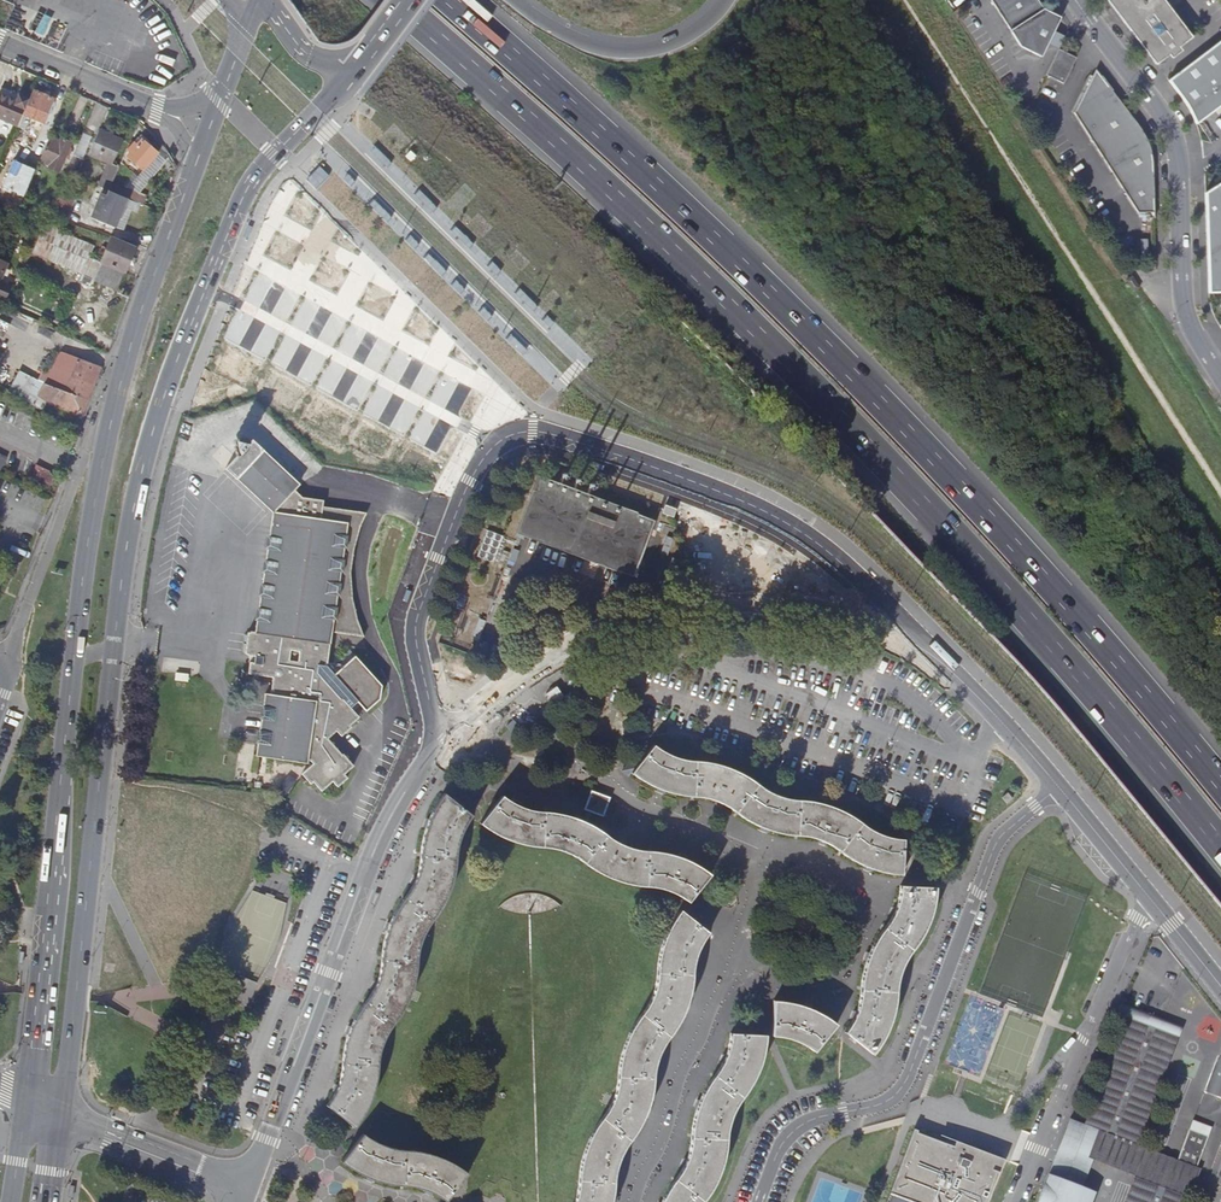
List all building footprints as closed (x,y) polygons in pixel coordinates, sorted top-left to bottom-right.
[(1045,9),(1039,0),(991,0),(1021,46),(1042,56),(1049,42),(1055,30),(1059,21),(1061,17),(1045,9)] [(1138,38),(1152,56),(1155,56),(1158,55),(1161,54),(1164,52),(1167,51),(1169,49),(1172,47),(1174,45),(1177,43),(1179,41),(1181,38),(1182,36),(1184,33),(1186,30),(1170,10),(1166,4),(1162,0),(1109,0),(1138,38)] [(1152,56),(1158,64),(1171,55),(1174,58),(1184,50),(1181,47),(1194,37),(1165,0),(1162,0),(1166,4),(1170,10),(1186,30),(1184,33),(1182,36),(1181,38),(1179,41),(1177,43),(1174,45),(1172,47),(1169,49),(1167,51),(1164,52),(1161,54),(1158,55),(1155,56),(1152,56)] [(27,10),(18,7),(12,19),(22,23),(27,10)] [(1064,35),(1055,30),(1049,42),(1059,47),(1064,35)] [(1170,80),(1183,98),(1190,109),(1197,124),(1220,106),(1220,42),(1170,80)] [(1071,54),(1059,49),(1046,74),(1064,83),(1073,65),(1067,62),(1071,54)] [(1139,213),(1155,212),(1154,166),(1153,152),(1150,143),(1147,136),(1142,129),(1136,120),(1118,98),(1116,99),(1106,86),(1092,78),(1075,112),(1139,213)] [(20,118),(23,112),(28,99),(1,88),(0,89),(0,119),(17,126),(20,118)] [(23,112),(20,118),(27,120),(33,107),(39,110),(37,115),(46,119),(54,99),(32,90),(28,99),(23,112)] [(122,141),(99,130),(88,154),(112,165),(122,141)] [(76,155),(83,158),(92,135),(85,132),(76,155)] [(48,137),(39,160),(49,165),(48,168),(58,172),(70,143),(60,139),(59,141),(48,137)] [(141,140),(147,145),(150,142),(144,137),(141,140)] [(147,145),(141,140),(136,146),(133,143),(128,150),(131,152),(127,156),(143,170),(158,153),(147,145)] [(25,163),(34,166),(42,148),(32,144),(25,163)] [(74,155),(66,172),(77,177),(84,159),(74,155)] [(160,160),(168,172),(175,168),(167,156),(160,160)] [(328,178),(320,169),(309,180),(318,189),(328,178)] [(113,182),(109,190),(143,204),(146,196),(113,182)] [(1220,293),(1220,182),(1205,192),(1210,293),(1220,293)] [(127,199),(109,191),(97,221),(115,228),(127,199)] [(49,214),(65,221),(74,199),(58,192),(49,214)] [(60,233),(65,221),(49,214),(32,254),(82,275),(80,279),(93,285),(95,281),(102,264),(100,263),(89,258),(94,247),(60,233)] [(123,243),(111,238),(100,263),(102,264),(95,281),(116,290),(134,247),(123,243)] [(1136,279),(1130,283),(1137,293),(1143,289),(1136,279)] [(4,299),(9,288),(0,284),(0,297),(4,299)] [(38,395),(50,403),(83,415),(99,367),(62,354),(53,364),(72,370),(64,392),(45,384),(38,395)] [(43,383),(45,384),(64,392),(72,370),(53,364),(43,383)] [(245,446),(238,454),(223,469),(234,480),(237,479),(271,512),(254,633),(248,633),(247,634),(243,634),(241,636),(241,643),(244,643),(244,646),(240,645),(240,652),(242,654),(245,655),(244,657),(253,658),(252,664),(247,664),(246,675),(271,678),(268,696),(263,696),(255,757),(306,764),(306,761),(310,762),(312,765),(301,774),(309,785),(313,782),(320,792),(332,782),(337,787),(347,778),(344,774),(354,766),(343,754),(341,755),(328,739),(336,732),(341,736),(351,728),(349,725),(359,717),(353,711),(360,705),(366,712),(380,700),(381,686),(356,656),(345,666),(327,663),(331,633),(363,637),(356,617),(353,597),(350,573),(352,557),(355,543),(365,514),(322,507),(323,502),(301,498),(293,490),(297,485),(261,452),(261,449),(251,440),(245,446)] [(238,454),(245,446),(233,443),(238,454)] [(37,464),(33,475),(48,480),(52,470),(37,464)] [(537,476),(516,532),(633,576),(654,520),(537,476)] [(677,509),(666,505),(663,514),(674,518),(677,509)] [(681,561),(672,557),(665,577),(674,580),(681,561)] [(670,593),(674,580),(665,577),(659,596),(670,593)] [(553,704),(564,697),(556,687),(546,694),(553,704)] [(661,750),(653,745),(631,773),(642,781),(657,788),(667,792),(681,796),(694,797),(701,798),(709,799),(719,803),(728,807),(736,813),(745,819),(753,824),(764,829),(777,833),(788,836),(807,837),(815,839),(826,843),(834,847),(841,852),(848,857),(864,866),(882,873),(892,875),(905,876),(907,840),(896,839),(889,837),(882,835),(876,832),(870,829),(863,824),(856,819),(848,814),(841,811),(834,808),(825,805),(816,803),(809,802),(801,801),(791,800),(780,797),(768,792),(758,785),(748,778),(737,772),(729,768),(720,765),(711,763),(704,762),(695,761),(686,760),(677,758),(669,755),(661,750)] [(609,798),(591,791),(584,810),(587,811),(583,821),(588,824),(591,813),(603,817),(609,798)] [(510,801),(502,796),(480,824),(491,832),(506,839),(516,843),(530,846),(543,848),(551,849),(558,850),(568,854),(577,858),(585,864),(594,870),(602,875),(613,880),(626,884),(637,887),(657,888),(664,890),(675,894),(683,898),(690,903),(712,875),(705,870),(697,865),(691,862),(683,859),(674,856),(665,854),(658,852),(650,852),(640,851),(629,848),(617,843),(607,836),(597,829),(588,824),(583,821),(578,819),(569,816),(560,814),(553,813),(545,812),(535,811),(526,809),(518,806),(510,801)] [(325,1109),(350,1130),(369,1098),(372,1069),(379,1044),(391,1026),(406,996),(410,968),(417,944),(430,923),(446,896),(449,868),(454,846),(468,822),(441,800),(428,820),(422,842),(417,869),(410,888),(390,919),(379,952),(374,985),(363,1003),(345,1025),(337,1057),(337,1090),(325,1109)] [(853,1018),(846,1031),(873,1054),(885,1034),(890,1021),(894,1006),(894,995),(897,982),(901,968),(909,953),(913,948),(922,935),(929,922),(932,907),(934,888),(900,886),(897,902),(894,913),(888,923),(883,931),(874,942),(869,955),(864,971),(862,981),(861,992),(859,1001),(856,1010),(853,1018)] [(613,1193),(614,1181),(616,1168),(620,1159),(624,1152),(631,1142),(637,1132),(643,1121),(647,1111),(651,1097),(652,1086),(653,1076),(654,1066),(658,1056),(664,1046),(671,1035),(677,1025),(684,1012),(689,1000),(691,987),(691,975),(695,960),(699,948),(708,931),(681,909),(672,921),(666,934),(660,949),(658,962),(657,975),(654,988),(649,1001),(643,1009),(636,1020),(631,1028),(626,1040),(621,1052),(619,1063),(618,1079),(616,1087),(613,1099),(606,1112),(601,1119),(594,1130),(588,1142),(582,1157),(580,1169),(579,1179),(577,1190),(575,1200),(574,1201),(612,1201),(613,1193)] [(773,1002),(773,1035),(790,1039),(798,1042),(806,1045),(815,1051),(836,1025),(815,1013),(801,1008),(787,1004),(773,1002)] [(1130,1007),(1127,1016),(1148,1024),(1151,1015),(1130,1007)] [(1187,1199),(1189,1201),(1201,1171),(1198,1169),(1213,1128),(1192,1121),(1177,1161),(1136,1144),(1177,1036),(1180,1027),(1151,1015),(1148,1024),(1127,1016),(1086,1127),(1076,1155),(1092,1160),(1136,1177),(1126,1201),(1186,1201),(1187,1199)] [(706,1196),(713,1187),(719,1177),(724,1163),(725,1149),(726,1135),(729,1125),(733,1115),(737,1106),(744,1095),(754,1081),(758,1070),(762,1054),(763,1035),(730,1034),(728,1049),(724,1060),(720,1068),(714,1078),(706,1090),(700,1101),(695,1116),(693,1132),(693,1139),(691,1150),(687,1161),(684,1169),(678,1178),(670,1188),(664,1198),(662,1201),(703,1201),(706,1196)] [(1220,1056),(1213,1074),(1215,1074),(1209,1089),(1220,1093),(1219,1097),(1220,1098),(1220,1056)] [(1068,1120),(1047,1176),(1081,1189),(1092,1160),(1076,1155),(1086,1127),(1068,1120)] [(956,1141),(954,1146),(917,1133),(907,1160),(906,1160),(891,1201),(986,1201),(997,1171),(999,1172),(1003,1161),(1004,1161),(1005,1159),(956,1141)] [(362,1134),(336,1163),(361,1179),(394,1186),(416,1188),(439,1201),(440,1201),(468,1174),(453,1161),(427,1152),(392,1149),(362,1134)] [(1220,1183),(1220,1173),(1215,1171),(1211,1180),(1220,1183)] [(1093,1193),(1081,1189),(1047,1176),(1037,1201),(1090,1201),(1093,1193)]
